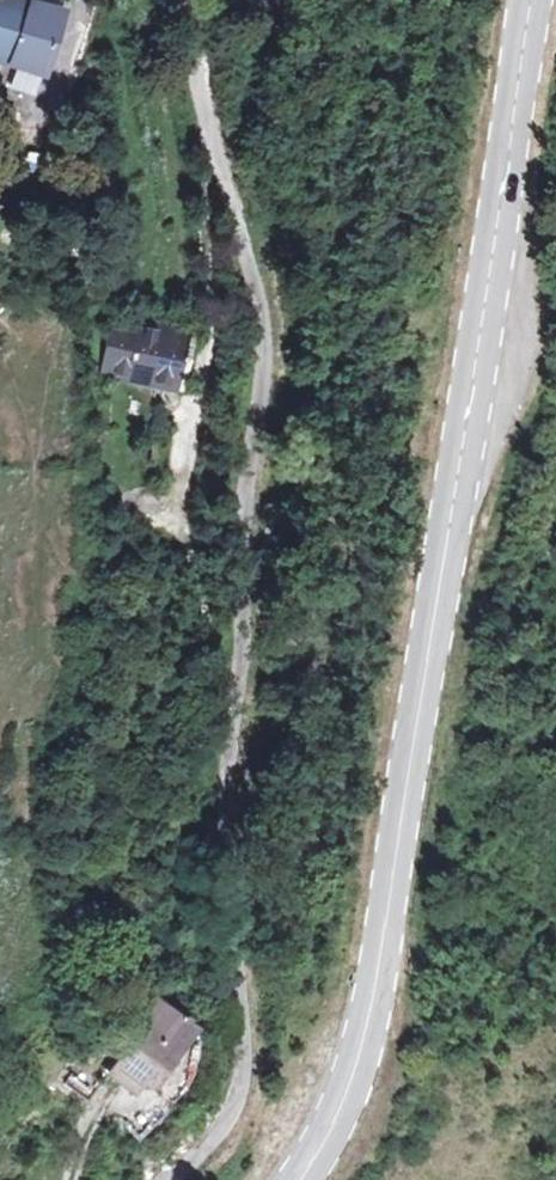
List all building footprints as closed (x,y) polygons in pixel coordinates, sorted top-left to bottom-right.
[(52,78),(72,8),(53,0),(48,0),(45,10),(12,0),(0,0),(0,61),(52,78)] [(107,324),(114,384),(221,396),(223,356),(207,353),(209,326),(107,320),(107,324)] [(147,1094),(189,1045),(149,1008),(132,1030),(141,1040),(103,1078),(125,1099),(136,1087),(147,1094)]
